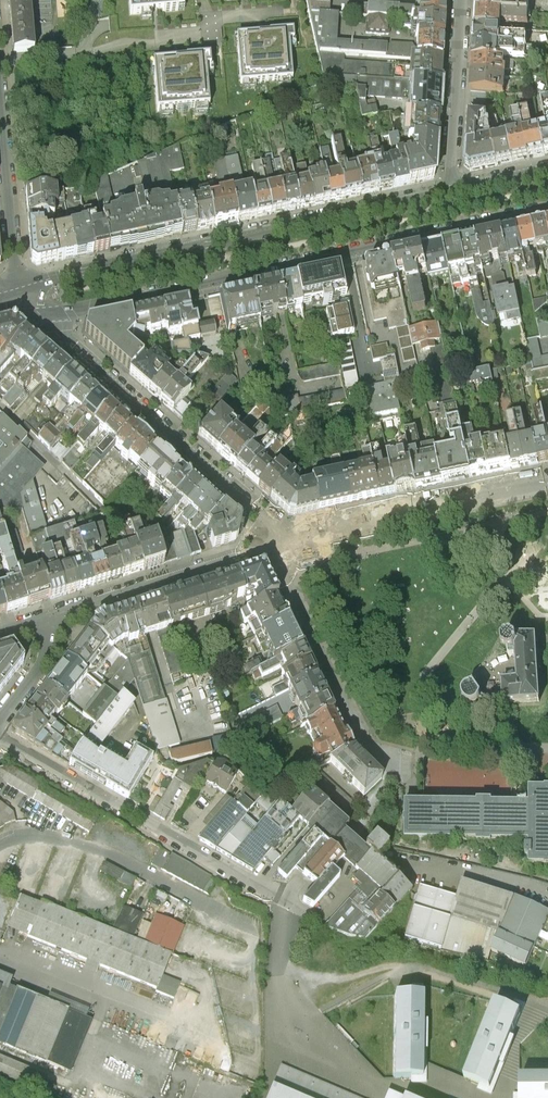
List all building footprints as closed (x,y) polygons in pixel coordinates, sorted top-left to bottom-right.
[(14,50),(33,49),(29,0),(10,0),(10,4),(11,17),(14,50)] [(71,0),(57,0),(58,13),(71,13),(71,0)] [(134,15),(185,9),(184,0),(132,0),(134,15)] [(311,15),(330,16),(331,0),(308,0),(311,15)] [(369,10),(368,18),(390,19),(404,20),(444,22),(444,19),(445,0),(443,0),(420,0),(420,12),(398,11),(396,8),(377,7),(374,11),(369,10)] [(477,13),(529,16),(530,6),(504,4),(504,0),(477,0),(477,9),(477,13)] [(335,3),(334,16),(338,16),(368,18),(369,10),(369,5),(335,3)] [(476,16),(476,29),(509,32),(509,25),(529,27),(529,16),(477,13),(476,16)] [(410,59),(441,60),(442,46),(443,37),(416,36),(416,47),(338,42),(338,16),(334,16),(330,16),(311,15),(319,54),(345,55),(410,59)] [(390,19),(368,18),(367,33),(389,34),(390,19)] [(444,22),(404,20),(404,29),(417,30),(416,36),(443,37),(444,25),(444,22)] [(475,42),(474,46),(527,49),(527,41),(512,40),(513,32),(509,32),(476,29),(475,42)] [(287,30),(237,35),(242,82),(292,78),(287,30)] [(473,61),(498,63),(499,57),(532,59),(533,50),(527,49),(474,46),(474,49),(473,61)] [(345,55),(319,54),(324,77),(408,82),(409,83),(410,77),(404,77),(405,67),(344,64),(345,55)] [(207,57),(154,61),(158,112),(212,108),(207,57)] [(409,83),(413,83),(439,85),(440,63),(441,60),(410,59),(410,77),(409,83)] [(472,77),(505,79),(506,74),(513,74),(513,64),(498,63),(473,61),(473,71),(472,77)] [(408,82),(324,77),(327,92),(355,86),(358,102),(365,102),(365,98),(402,100),(402,93),(407,93),(408,82)] [(472,83),(471,94),(486,95),(504,96),(505,79),(472,77),(472,83)] [(413,83),(412,114),(437,116),(438,100),(439,85),(413,83)] [(471,94),(470,108),(485,109),(486,95),(471,94)] [(376,114),(378,114),(375,101),(365,103),(365,102),(358,102),(362,118),(376,114)] [(389,137),(393,136),(388,112),(378,114),(376,114),(382,139),(389,137)] [(410,114),(407,139),(435,141),(436,128),(437,116),(412,114),(410,114)] [(508,140),(514,161),(527,158),(529,158),(520,114),(511,117),(514,130),(518,134),(518,138),(513,135),(508,135),(508,140)] [(520,114),(529,158),(531,157),(545,154),(540,133),(535,133),(532,136),(530,129),(533,128),(529,114),(520,114)] [(485,136),(487,144),(493,143),(488,121),(487,118),(470,117),(468,142),(468,147),(483,145),(482,142),(478,142),(479,137),(485,136)] [(493,143),(498,164),(500,164),(514,161),(508,140),(499,141),(498,137),(501,137),(497,120),(488,121),(493,143)] [(397,161),(388,164),(393,187),(405,185),(408,184),(402,159),(400,149),(398,138),(397,135),(393,136),(389,137),(393,157),(395,157),(397,161)] [(407,139),(398,138),(400,149),(412,148),(412,151),(417,151),(417,156),(413,158),(402,159),(408,184),(420,181),(433,178),(435,141),(407,139)] [(332,141),(340,174),(344,198),(346,197),(361,194),(354,162),(346,163),(341,139),(332,141)] [(368,144),(371,162),(378,191),(380,190),(393,187),(388,164),(379,166),(378,161),(381,159),(377,142),(368,144)] [(483,145),(468,147),(467,165),(469,168),(471,170),(484,167),(498,164),(493,143),(487,144),(483,145)] [(93,181),(103,221),(122,217),(122,212),(158,204),(159,209),(177,204),(170,173),(184,169),(180,145),(138,163),(138,166),(136,170),(137,179),(142,179),(146,194),(139,196),(140,199),(114,206),(108,176),(93,181)] [(320,153),(324,173),(330,201),(333,200),(344,198),(340,174),(333,175),(328,151),(320,153)] [(267,164),(261,165),(271,215),(274,214),(285,211),(280,189),(274,158),(266,158),(265,160),(267,164)] [(237,160),(226,161),(232,193),(238,222),(255,218),(258,217),(253,196),(252,191),(244,192),(237,160)] [(289,187),(280,189),(285,211),(297,209),(299,208),(295,187),(289,160),(281,162),(286,182),(288,184),(289,187)] [(363,160),(354,162),(361,194),(375,191),(378,191),(371,162),(364,164),(363,160)] [(221,190),(225,194),(232,193),(226,161),(215,163),(221,190)] [(301,185),(295,187),(299,208),(311,206),(313,205),(308,180),(304,163),(296,165),(301,185)] [(261,194),(253,196),(258,217),(269,215),(271,215),(261,165),(254,166),(255,174),(258,184),(258,190),(260,190),(261,194)] [(317,178),(308,180),(313,205),(325,202),(330,201),(324,173),(317,175),(317,178)] [(26,180),(27,191),(39,190),(39,179),(26,180)] [(39,190),(27,191),(27,195),(28,206),(52,204),(64,203),(63,188),(39,190)] [(217,189),(207,191),(215,227),(235,222),(238,222),(232,193),(225,194),(225,196),(219,197),(217,189)] [(201,203),(192,204),(198,230),(212,227),(215,227),(207,191),(199,193),(201,203)] [(192,201),(177,204),(183,234),(191,232),(198,230),(192,204),(192,201)] [(52,204),(28,206),(29,217),(47,216),(54,216),(52,204)] [(104,227),(109,250),(136,244),(153,240),(183,234),(177,204),(159,209),(158,204),(122,212),(122,217),(103,221),(104,227)] [(86,217),(94,253),(97,252),(109,250),(104,227),(95,229),(94,225),(96,223),(93,209),(85,212),(86,217)] [(69,223),(75,257),(78,256),(92,254),(94,253),(86,217),(79,219),(74,215),(67,217),(69,223)] [(47,216),(29,217),(32,260),(35,263),(38,265),(54,262),(57,261),(51,232),(47,216)] [(60,232),(51,232),(57,261),(59,261),(75,257),(69,223),(58,225),(60,232)] [(544,225),(534,227),(540,257),(547,255),(547,262),(547,224),(544,225)] [(540,257),(534,227),(521,229),(518,230),(529,279),(538,278),(533,259),(540,257)] [(529,279),(518,230),(515,231),(503,233),(509,261),(510,265),(517,263),(521,281),(529,279)] [(509,261),(503,233),(497,235),(477,239),(483,268),(504,263),(509,261)] [(483,268),(477,239),(465,241),(462,242),(471,286),(480,283),(479,274),(484,273),(483,268)] [(471,286),(462,242),(459,243),(445,246),(452,278),(454,288),(471,286)] [(452,278),(445,246),(427,249),(423,250),(430,279),(431,282),(452,278)] [(430,279),(423,250),(420,251),(394,256),(400,284),(408,282),(415,314),(429,311),(422,281),(430,279)] [(400,284),(394,256),(379,260),(368,262),(363,263),(375,322),(388,319),(390,329),(409,325),(400,284)] [(504,263),(483,268),(484,273),(486,281),(493,279),(501,317),(521,313),(516,291),(510,292),(504,263)] [(348,294),(342,268),(339,268),(299,277),(297,277),(302,304),(348,294)] [(302,304),(297,277),(294,278),(280,281),(286,309),(287,314),(295,312),(294,308),(302,306),(302,304)] [(286,309),(280,281),(277,282),(253,287),(259,315),(286,309)] [(480,283),(471,286),(477,315),(479,321),(483,325),(488,328),(492,329),(496,328),(491,303),(484,304),(480,283)] [(259,315),(253,287),(227,292),(221,293),(229,329),(261,322),(259,315)] [(547,309),(547,299),(534,301),(536,311),(547,309)] [(192,319),(189,300),(183,302),(164,306),(169,334),(174,354),(192,355),(189,341),(216,335),(214,322),(198,326),(197,318),(192,319)] [(169,334),(164,306),(147,309),(132,312),(136,332),(144,334),(144,331),(150,329),(151,335),(155,337),(169,334)] [(349,306),(326,311),(329,324),(351,319),(349,306)] [(136,332),(132,312),(128,313),(89,322),(87,327),(85,333),(122,365),(131,372),(144,357),(127,343),(136,332)] [(329,324),(332,337),(354,332),(351,319),(329,324)] [(25,331),(22,328),(18,324),(10,322),(0,324),(0,359),(25,331)] [(410,330),(415,354),(431,350),(444,348),(439,324),(410,330)] [(417,361),(415,354),(410,330),(409,327),(397,330),(405,364),(417,361)] [(36,340),(34,339),(26,332),(25,331),(0,359),(0,373),(13,359),(13,357),(11,355),(13,353),(20,359),(36,340)] [(36,340),(20,359),(24,363),(9,380),(16,386),(47,350),(46,349),(39,343),(36,340)] [(345,388),(358,386),(353,340),(339,342),(345,388)] [(451,380),(444,348),(431,350),(444,407),(456,404),(451,380)] [(34,378),(39,382),(42,378),(58,360),(49,351),(47,350),(16,386),(22,392),(23,391),(34,378)] [(0,373),(0,374),(3,377),(20,359),(13,353),(11,355),(13,357),(13,359),(0,373)] [(149,362),(144,357),(131,372),(147,386),(150,390),(168,368),(156,355),(149,362)] [(186,368),(160,399),(162,401),(173,411),(185,397),(195,385),(190,381),(209,358),(198,355),(186,368)] [(397,356),(391,357),(382,359),(386,383),(388,393),(398,391),(403,390),(401,378),(397,356)] [(3,377),(0,381),(0,398),(3,400),(16,386),(9,380),(24,363),(20,359),(3,377)] [(49,385),(48,386),(47,387),(52,391),(70,370),(68,368),(58,360),(42,378),(49,384),(49,385)] [(168,368),(150,390),(158,397),(160,399),(186,368),(181,362),(174,371),(168,368)] [(299,394),(341,388),(337,362),(299,368),(301,383),(297,384),(299,394)] [(52,391),(43,400),(50,407),(51,406),(61,395),(62,397),(60,399),(66,403),(68,401),(69,402),(85,384),(71,371),(70,370),(52,391)] [(229,371),(206,398),(219,404),(239,380),(229,371)] [(494,371),(480,372),(480,383),(495,383),(494,371)] [(420,374),(401,378),(403,390),(423,386),(420,374)] [(388,393),(386,383),(360,389),(362,398),(388,393)] [(34,397),(41,403),(43,400),(52,391),(47,387),(48,386),(45,384),(34,397)] [(39,437),(49,448),(59,436),(97,394),(95,392),(86,385),(85,384),(69,402),(76,409),(75,410),(72,410),(65,418),(60,413),(59,414),(39,437)] [(13,411),(27,395),(23,391),(22,392),(16,386),(3,400),(13,411)] [(366,417),(388,414),(402,411),(398,391),(388,393),(362,398),(366,417)] [(97,394),(59,436),(66,442),(84,422),(84,421),(83,420),(85,417),(93,424),(109,405),(100,397),(97,394)] [(185,397),(173,411),(186,421),(197,408),(185,397)] [(24,422),(39,437),(59,414),(51,406),(50,407),(43,400),(41,403),(24,422)] [(77,442),(83,447),(97,432),(97,430),(96,429),(98,427),(104,433),(120,414),(118,413),(109,405),(93,424),(77,442)] [(205,426),(200,433),(218,448),(237,426),(228,418),(230,415),(222,408),(205,426)] [(464,435),(458,408),(446,411),(453,446),(437,449),(443,483),(470,476),(473,476),(464,435)] [(541,461),(547,460),(547,433),(543,411),(535,413),(539,433),(535,434),(541,461)] [(506,440),(512,467),(523,465),(526,464),(516,417),(515,413),(508,414),(512,438),(506,440)] [(0,419),(0,510),(22,509),(30,537),(45,532),(48,531),(32,479),(43,467),(26,453),(30,445),(32,441),(4,414),(0,419)] [(115,445),(132,425),(121,416),(120,414),(104,433),(101,436),(107,441),(93,456),(100,461),(113,447),(115,445)] [(516,417),(526,464),(529,464),(541,461),(535,434),(527,435),(523,415),(516,417)] [(237,426),(218,448),(235,463),(237,465),(262,435),(269,427),(263,421),(256,430),(244,419),(237,426)] [(132,425),(115,445),(123,452),(121,454),(120,455),(127,461),(127,460),(129,458),(139,467),(156,447),(139,432),(132,425)] [(408,442),(418,488),(422,487),(443,483),(437,449),(436,445),(421,448),(417,429),(406,432),(408,442)] [(464,435),(473,476),(477,475),(490,472),(484,445),(481,432),(464,435)] [(262,435),(237,465),(247,473),(248,474),(276,442),(262,435)] [(49,448),(61,459),(69,450),(72,447),(66,442),(59,436),(49,448)] [(484,445),(490,472),(508,468),(512,467),(506,440),(484,445)] [(276,442),(248,474),(250,476),(260,485),(277,465),(273,461),(283,449),(276,442)] [(392,469),(397,492),(413,489),(418,488),(408,442),(397,445),(398,450),(388,452),(392,469)] [(82,481),(106,504),(137,469),(127,460),(127,461),(120,455),(121,454),(113,447),(100,461),(82,481)] [(156,447),(139,467),(149,476),(146,479),(153,485),(156,482),(163,488),(181,468),(165,454),(156,447)] [(372,448),(382,495),(385,494),(397,492),(392,469),(386,470),(380,447),(372,448)] [(367,467),(362,468),(344,472),(350,501),(368,498),(382,495),(372,448),(363,450),(367,467)] [(61,459),(71,469),(79,461),(69,450),(61,459)] [(313,484),(319,508),(340,504),(350,501),(344,472),(340,453),(331,455),(335,474),(311,478),(313,484)] [(277,465),(260,485),(270,494),(272,496),(292,473),(279,462),(277,465)] [(159,493),(170,503),(192,478),(182,470),(181,468),(163,488),(159,493)] [(292,473),(272,496),(274,497),(291,512),(319,508),(313,484),(299,486),(296,483),(301,475),(296,469),(292,473)] [(178,507),(182,511),(202,487),(194,480),(192,478),(170,503),(151,523),(152,529),(154,532),(174,510),(176,510),(178,507)] [(176,523),(184,530),(213,497),(211,495),(202,487),(182,511),(187,515),(185,517),(184,516),(183,516),(176,523)] [(183,531),(191,555),(200,552),(194,532),(203,521),(207,525),(223,506),(214,498),(213,497),(184,530),(183,531)] [(124,518),(113,506),(104,514),(120,530),(129,527),(134,522),(127,515),(124,518)] [(209,537),(213,548),(236,540),(240,521),(223,506),(207,525),(210,528),(207,533),(209,537)] [(134,522),(129,527),(143,570),(146,569),(159,565),(164,563),(155,538),(154,532),(152,529),(139,534),(135,520),(134,522)] [(48,531),(45,532),(50,549),(65,544),(69,558),(70,562),(77,560),(76,558),(69,538),(78,535),(74,523),(48,531)] [(115,554),(116,556),(122,576),(140,571),(143,570),(129,527),(120,530),(126,550),(115,554)] [(101,528),(92,531),(98,549),(102,561),(108,581),(110,580),(119,577),(122,576),(116,556),(107,558),(104,547),(107,546),(101,528)] [(17,574),(3,529),(0,530),(0,558),(4,562),(9,580),(15,582),(16,585),(12,586),(11,584),(5,586),(6,588),(4,588),(0,590),(0,593),(6,613),(11,611),(16,610),(27,606),(17,574)] [(92,531),(78,535),(94,585),(96,585),(104,582),(108,581),(102,561),(94,564),(91,556),(93,553),(92,551),(98,549),(92,531)] [(183,531),(170,535),(169,534),(155,538),(164,563),(177,559),(184,557),(191,555),(183,531)] [(30,537),(41,570),(43,577),(49,575),(42,552),(50,550),(50,549),(45,532),(30,537)] [(78,535),(69,538),(76,558),(78,558),(80,566),(72,568),(79,590),(82,589),(90,587),(94,585),(78,535)] [(51,552),(60,549),(63,560),(69,558),(65,544),(50,549),(50,550),(51,552)] [(51,552),(65,595),(69,593),(75,591),(79,590),(72,568),(66,570),(63,560),(60,549),(51,552)] [(43,577),(50,599),(55,598),(60,596),(65,595),(51,552),(50,550),(42,552),(49,575),(43,577)] [(261,567),(260,567),(237,574),(244,596),(255,592),(257,598),(252,600),(255,606),(278,596),(276,591),(265,569),(264,568),(263,567),(262,567),(261,567)] [(21,573),(17,574),(27,606),(31,605),(50,599),(43,577),(41,570),(22,576),(21,573)] [(244,596),(237,574),(218,580),(196,587),(180,592),(160,598),(170,627),(221,611),(232,604),(230,600),(244,596)] [(281,601),(278,596),(255,606),(249,610),(240,614),(245,623),(248,621),(255,636),(255,635),(289,619),(281,601)] [(170,627),(160,598),(135,606),(144,633),(144,635),(157,631),(170,627)] [(144,633),(135,606),(103,616),(97,621),(89,630),(107,643),(118,653),(125,648),(124,644),(130,642),(133,650),(140,647),(137,636),(144,633)] [(294,628),(289,619),(255,635),(264,653),(269,650),(274,660),(303,646),(294,628)] [(184,670),(170,627),(157,631),(166,661),(171,675),(184,670)] [(107,643),(89,630),(79,644),(67,658),(84,671),(88,666),(107,643)] [(154,664),(144,635),(144,633),(137,636),(140,647),(133,650),(130,642),(124,644),(125,648),(118,653),(127,660),(134,679),(159,757),(171,760),(169,753),(168,747),(180,743),(165,700),(159,679),(154,664)] [(496,707),(504,706),(539,704),(538,672),(537,669),(537,654),(536,649),(536,642),(516,642),(514,640),(512,640),(510,639),(508,639),(506,640),(504,642),(502,644),(502,647),(502,649),(503,651),(508,655),(509,660),(511,662),(517,661),(518,685),(503,686),(504,703),(496,704),(482,703),(474,689),(472,689),(470,693),(469,694),(467,694),(466,696),(464,697),(463,699),(463,701),(463,704),(464,706),(465,708),(467,709),(469,711),(471,711),(473,711),(476,711),(478,709),(479,708),(480,706),(496,707)] [(107,643),(88,666),(108,683),(105,688),(118,699),(122,694),(134,679),(127,660),(118,653),(107,643)] [(24,661),(13,646),(0,650),(0,691),(24,661)] [(305,651),(303,646),(274,660),(262,666),(259,668),(262,675),(281,666),(281,664),(283,663),(287,671),(309,660),(305,651)] [(84,671),(67,658),(51,678),(46,685),(66,700),(87,674),(84,671)] [(251,671),(259,668),(262,666),(258,658),(247,664),(251,671)] [(315,672),(309,660),(287,671),(282,673),(285,680),(272,686),(276,695),(289,688),(317,675),(315,672)] [(321,684),(317,675),(289,688),(299,709),(327,696),(321,684)] [(218,687),(223,696),(231,693),(226,683),(218,687)] [(66,700),(46,685),(44,687),(36,697),(55,712),(57,714),(67,701),(66,700)] [(105,688),(104,687),(83,714),(97,725),(118,699),(105,688)] [(77,751),(69,764),(83,772),(96,780),(100,782),(128,799),(153,759),(135,748),(126,764),(119,760),(118,761),(110,756),(106,754),(104,758),(100,756),(100,755),(91,748),(97,740),(101,744),(133,704),(133,703),(122,694),(118,699),(97,725),(87,738),(77,751)] [(329,699),(327,696),(299,709),(288,714),(292,722),(303,717),(307,723),(334,710),(329,699)] [(55,712),(36,697),(34,700),(26,710),(62,739),(68,732),(51,718),(55,712)] [(278,703),(255,714),(262,727),(284,716),(278,703)] [(62,739),(26,710),(24,713),(16,724),(16,727),(16,730),(51,753),(63,739),(62,739)] [(351,743),(334,710),(307,723),(306,724),(307,725),(306,727),(309,732),(310,732),(317,744),(316,745),(315,746),(314,748),(314,749),(314,751),(316,754),(297,762),(297,766),(301,774),(312,769),(319,765),(330,760),(354,749),(351,743)] [(227,718),(234,741),(247,734),(238,713),(227,718)] [(63,739),(51,753),(69,764),(77,751),(63,739)] [(210,744),(169,753),(171,760),(178,763),(212,755),(210,744)] [(366,761),(354,749),(330,760),(364,794),(382,777),(377,772),(366,761)] [(179,771),(174,780),(192,792),(199,780),(209,764),(206,763),(179,771)] [(199,780),(206,784),(216,767),(209,764),(199,780)] [(322,771),(319,765),(312,769),(307,776),(333,797),(348,810),(356,802),(322,771)] [(216,767),(206,784),(220,793),(225,796),(236,779),(227,769),(223,766),(216,767)] [(109,819),(100,814),(97,821),(10,768),(0,771),(0,789),(2,786),(98,841),(109,819)] [(239,799),(242,802),(243,802),(252,810),(255,808),(258,804),(261,801),(250,787),(239,799)] [(530,789),(530,797),(530,804),(498,803),(478,803),(439,803),(426,803),(418,803),(411,802),(407,802),(403,802),(403,820),(402,839),(410,839),(477,840),(529,840),(529,863),(547,864),(547,789),(530,789)] [(267,819),(257,831),(244,819),(215,852),(253,874),(266,859),(270,854),(273,856),(285,843),(289,839),(286,836),(298,823),(305,829),(326,805),(310,792),(301,802),(291,793),(278,807),(271,815),(267,819)] [(271,815),(278,807),(268,793),(261,801),(258,804),(271,815)] [(202,826),(208,831),(232,804),(227,799),(202,826)] [(242,802),(237,808),(246,817),(252,810),(243,802),(242,802)] [(4,824),(15,821),(13,812),(0,803),(0,821),(4,824)] [(246,817),(237,808),(232,804),(208,831),(203,837),(199,842),(215,852),(244,819),(246,817)] [(271,815),(258,804),(255,808),(267,819),(271,815)] [(345,831),(349,826),(326,805),(305,829),(313,835),(329,848),(343,859),(342,860),(359,874),(353,881),(357,885),(359,887),(354,893),(357,895),(350,903),(361,913),(378,894),(393,907),(408,891),(373,861),(388,844),(376,834),(364,848),(345,831)] [(170,812),(158,806),(153,814),(164,821),(170,812)] [(277,875),(285,882),(291,875),(295,871),(303,878),(329,848),(313,835),(296,853),(277,875)] [(343,859),(329,848),(303,878),(310,883),(316,888),(313,892),(302,904),(312,910),(339,880),(331,873),(342,860),(343,859)] [(209,895),(216,882),(159,849),(151,865),(209,895)] [(136,880),(104,863),(99,872),(131,889),(136,880)] [(461,878),(456,895),(451,913),(496,928),(511,894),(461,878)] [(12,888),(0,883),(0,894),(9,897),(12,888)] [(547,911),(547,910),(511,893),(511,894),(496,928),(451,913),(456,895),(420,884),(404,937),(442,947),(488,958),(491,949),(525,965),(542,926),(547,911)] [(376,929),(393,907),(378,894),(361,913),(376,929)] [(40,904),(19,896),(16,903),(7,926),(86,959),(82,968),(95,973),(99,964),(157,988),(156,990),(173,998),(180,983),(162,975),(171,954),(144,943),(133,938),(112,930),(41,900),(40,904)] [(376,929),(361,913),(350,903),(324,929),(366,941),(376,929)] [(122,907),(112,930),(133,938),(142,915),(122,907)] [(155,916),(144,943),(171,954),(182,927),(155,916)] [(71,1069),(92,1018),(86,1015),(47,999),(9,984),(12,975),(0,970),(0,1040),(71,1069)] [(414,996),(396,996),(396,1079),(413,1078),(413,1082),(428,1082),(428,1051),(431,1051),(431,1023),(428,1023),(428,1008),(428,997),(428,985),(414,985),(414,996)] [(50,991),(47,999),(86,1015),(89,1007),(50,991)] [(497,1003),(465,1076),(481,1084),(479,1089),(492,1095),(504,1066),(507,1066),(512,1053),(518,1040),(516,1039),(525,1015),(529,1004),(517,999),(512,1009),(497,1003)] [(58,1096),(65,1079),(0,1053),(0,1072),(58,1096)] [(284,1063),(269,1097),(365,1097),(284,1063)] [(521,1077),(521,1093),(515,1093),(515,1097),(547,1097),(547,1077),(521,1077)]
